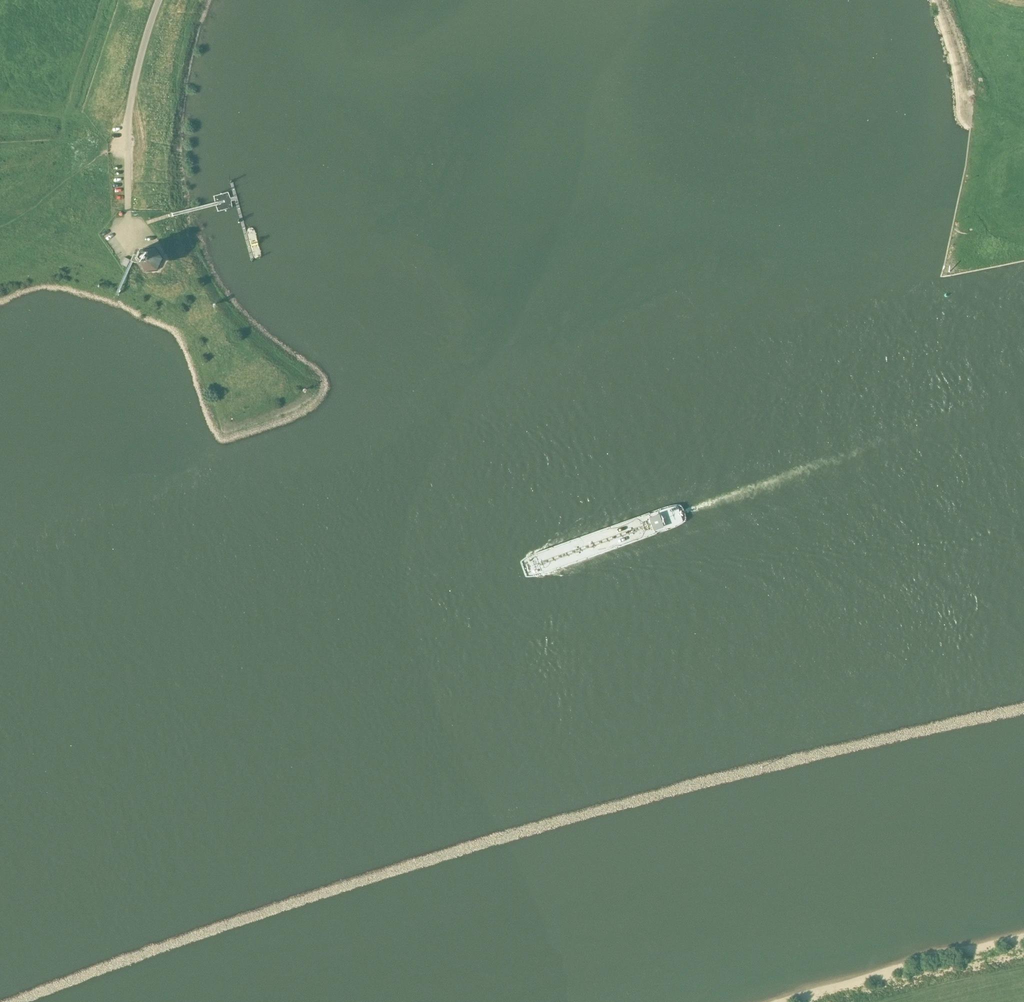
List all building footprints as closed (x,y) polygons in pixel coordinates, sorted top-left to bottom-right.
[(155,245),(142,246),(140,250),(139,250),(137,253),(136,255),(139,259),(135,261),(142,271),(157,270),(163,257),(155,245)]
